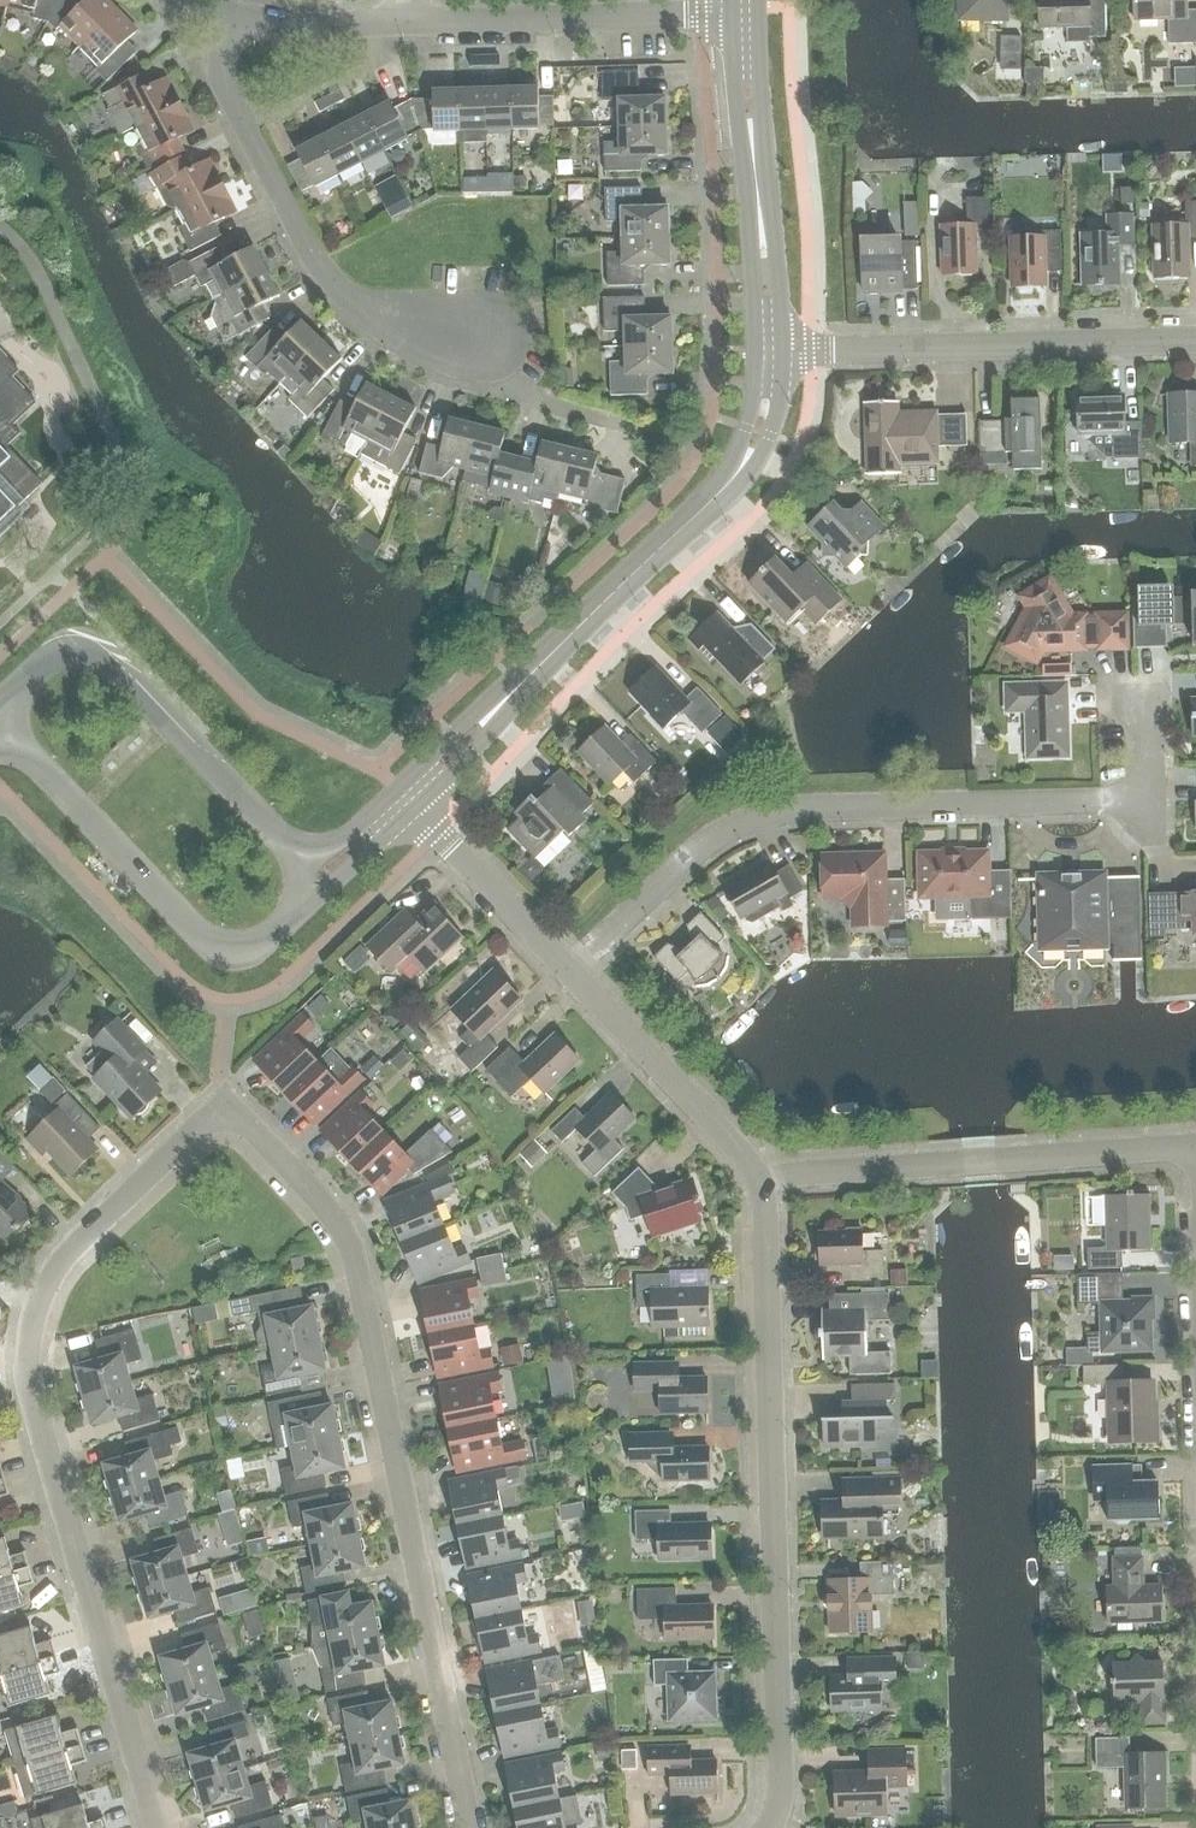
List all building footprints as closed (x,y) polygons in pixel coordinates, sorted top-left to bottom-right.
[(7,6),(34,13),(33,18),(48,22),(60,0),(8,0),(7,6)] [(48,22),(56,30),(60,26),(80,46),(117,10),(108,0),(86,0),(81,4),(77,0),(60,0),(48,22)] [(1006,19),(1006,12),(1006,0),(960,0),(960,21),(1006,19)] [(1067,27),(1067,42),(1090,42),(1090,37),(1106,37),(1105,0),(1039,0),(1039,27),(1067,27)] [(1195,43),(1195,10),(1187,11),(1187,0),(1134,0),(1134,20),(1168,19),(1169,44),(1195,43)] [(117,10),(80,46),(100,66),(96,70),(106,81),(135,54),(124,43),(138,31),(117,10)] [(1025,11),(1006,12),(1006,19),(1006,22),(1025,21),(1025,11)] [(1003,36),(1003,53),(1021,53),(1021,36),(1003,36)] [(501,66),(500,54),(485,55),(486,66),(501,66)] [(470,55),(471,67),(486,66),(485,55),(470,55)] [(618,100),(619,127),(665,126),(665,98),(639,98),(638,71),(602,72),(603,101),(618,100)] [(134,79),(108,92),(103,95),(110,109),(107,110),(119,136),(136,127),(180,104),(174,91),(173,92),(166,79),(141,92),(134,79)] [(511,88),(512,129),(539,128),(539,127),(554,127),(553,97),(538,97),(538,82),(523,82),(523,88),(511,88)] [(486,130),(485,83),(471,84),(471,90),(459,90),(460,131),(461,143),(487,143),(487,130),(486,130)] [(486,130),(487,130),(512,129),(511,88),(500,89),(500,83),(485,83),(486,130)] [(1128,83),(1114,83),(1114,94),(1128,93),(1128,83)] [(412,99),(420,130),(433,129),(434,131),(460,131),(459,90),(448,90),(448,84),(432,85),(433,99),(412,99)] [(340,89),(327,95),(331,105),(345,99),(340,89)] [(314,102),(318,111),(331,105),(327,95),(314,102)] [(366,114),(385,151),(409,138),(407,136),(420,130),(412,99),(393,109),(387,97),(373,104),(376,109),(366,114)] [(187,117),(180,104),(136,127),(144,142),(136,146),(148,170),(174,156),(167,143),(192,130),(186,118),(187,117)] [(362,163),(385,151),(366,114),(356,120),(353,114),(340,121),(362,163)] [(339,175),(362,163),(340,121),(327,128),(330,133),(320,138),(339,175)] [(604,142),(604,154),(605,171),(641,170),(640,155),(666,154),(665,126),(619,127),(620,141),(604,142)] [(315,187),(339,175),(320,138),(309,144),(307,139),(293,146),(300,159),(287,166),(301,192),(314,185),(315,187)] [(150,174),(166,205),(170,208),(174,209),(176,209),(178,209),(178,208),(223,185),(217,172),(215,173),(209,160),(183,173),(176,160),(150,174)] [(498,174),(488,174),(488,177),(488,181),(488,192),(498,192),(498,174)] [(526,178),(517,178),(517,188),(527,188),(526,178)] [(488,181),(478,181),(478,192),(488,192),(488,181)] [(223,185),(178,208),(186,224),(178,228),(190,251),(217,238),(210,225),(235,212),(228,199),(230,198),(223,185)] [(622,221),(622,237),(668,236),(668,207),(642,208),(641,187),(605,188),(606,222),(622,221)] [(857,189),(853,189),(853,213),(866,213),(866,201),(868,199),(857,189)] [(1133,190),(1120,191),(1121,204),(1134,203),(1133,190)] [(404,191),(382,202),(391,218),(412,207),(404,191)] [(942,275),(977,274),(975,229),(994,229),(993,198),(966,199),(967,225),(940,226),(942,275)] [(1188,277),(1187,237),(1195,237),(1195,202),(1185,202),(1186,224),(1154,225),(1156,278),(1188,277)] [(1149,203),(1140,203),(1141,218),(1150,218),(1149,203)] [(1074,284),(1074,285),(1120,284),(1119,244),(1133,244),(1132,215),(1107,216),(1107,234),(1081,234),(1082,284),(1074,284)] [(919,222),(907,222),(907,237),(920,236),(919,222)] [(122,227),(113,231),(117,241),(126,236),(122,227)] [(1011,237),(1012,287),(1044,286),(1044,272),(1061,271),(1060,231),(1042,231),(1042,236),(1011,237)] [(668,236),(622,237),(623,252),(607,252),(608,286),(644,285),(644,265),(669,264),(668,236)] [(879,236),(861,236),(863,292),(901,290),(901,289),(917,289),(916,241),(900,241),(879,241),(879,236)] [(183,260),(162,271),(170,287),(195,274),(201,287),(206,284),(214,298),(267,271),(254,246),(223,262),(216,248),(189,263),(184,261),(183,260)] [(224,342),(256,325),(270,318),(263,304),(280,295),(267,271),(214,298),(216,303),(212,317),(224,342)] [(625,331),(625,346),(672,345),(671,317),(645,317),(644,297),(603,298),(604,331),(625,331)] [(269,372),(280,383),(322,340),(302,320),(277,346),(266,335),(245,357),(265,376),(269,372)] [(322,340),(280,383),(292,394),(288,398),(308,417),(329,395),(318,385),(342,359),(322,340)] [(672,345),(625,346),(626,361),(610,362),(611,395),(647,395),(647,374),(672,373),(672,345)] [(19,519),(15,514),(19,510),(17,507),(38,488),(34,483),(38,479),(7,446),(20,433),(13,425),(32,407),(28,402),(32,398),(13,377),(15,375),(11,370),(15,366),(0,350),(0,537),(19,519)] [(573,369),(562,370),(562,387),(574,387),(573,369)] [(323,434),(347,446),(345,451),(360,459),(362,454),(365,449),(364,449),(391,395),(367,382),(350,414),(337,407),(323,434)] [(1160,394),(1160,395),(1169,395),(1171,443),(1192,442),(1192,465),(1195,465),(1195,393),(1160,394)] [(365,449),(362,454),(399,474),(413,447),(400,440),(416,408),(391,395),(364,449),(365,449)] [(1073,428),(1088,442),(1097,433),(1113,432),(1113,459),(1142,458),(1141,422),(1124,422),(1123,396),(1077,397),(1078,423),(1073,428)] [(1042,469),(1040,398),(1011,399),(1011,419),(979,420),(980,454),(1012,453),(1013,470),(1042,469)] [(866,403),(868,475),(899,474),(899,463),(924,462),(923,447),(967,446),(966,412),(965,412),(965,414),(936,415),(936,413),(897,414),(897,402),(866,403)] [(426,444),(419,473),(442,479),(453,467),(466,470),(477,426),(449,419),(442,447),(426,444)] [(466,470),(463,482),(490,489),(490,491),(506,495),(509,496),(518,457),(500,453),(505,433),(477,426),(466,470)] [(518,457),(509,496),(512,496),(535,502),(543,504),(544,500),(557,503),(559,493),(558,493),(570,449),(542,442),(537,462),(518,457)] [(570,449),(558,493),(559,493),(585,500),(583,506),(617,514),(625,480),(594,472),(598,456),(570,449)] [(412,478),(407,497),(418,500),(423,480),(412,478)] [(833,503),(808,527),(823,543),(823,555),(835,555),(846,567),(857,557),(858,558),(862,555),(867,555),(868,540),(883,526),(861,503),(851,512),(842,512),(833,503)] [(502,523),(505,510),(495,508),(491,512),(489,520),(502,523)] [(371,534),(363,547),(375,554),(383,542),(371,534)] [(815,624),(841,600),(812,569),(798,582),(775,558),(764,569),(763,568),(760,571),(761,572),(749,583),(786,622),(800,608),(815,624)] [(463,599),(479,603),(484,584),(468,579),(463,599)] [(1042,650),(1127,648),(1126,614),(1072,615),(1049,579),(1020,596),(1027,608),(1007,646),(1036,662),(1042,650)] [(490,583),(485,601),(498,605),(503,587),(490,583)] [(1132,599),(1134,648),(1165,647),(1165,626),(1177,626),(1177,624),(1195,624),(1195,593),(1194,593),(1194,597),(1175,597),(1174,589),(1139,590),(1139,598),(1132,599)] [(766,661),(763,659),(774,649),(751,624),(739,636),(717,613),(689,640),(709,660),(714,656),(726,668),(742,685),(766,661)] [(1057,665),(1043,666),(1043,676),(1058,675),(1057,665)] [(661,730),(679,713),(681,711),(701,733),(722,714),(697,688),(685,699),(657,670),(632,694),(652,715),(650,717),(661,730)] [(1028,758),(1068,756),(1066,683),(1006,685),(1006,706),(1026,705),(1028,758)] [(724,717),(709,731),(728,751),(744,737),(724,717)] [(634,782),(656,762),(636,741),(625,751),(604,729),(606,728),(605,727),(579,752),(580,753),(581,751),(611,783),(624,771),(634,782)] [(581,815),(594,803),(566,774),(537,801),(532,796),(515,812),(520,818),(507,830),(535,859),(564,831),(569,837),(586,821),(581,815)] [(988,851),(919,852),(920,898),(935,898),(943,897),(943,920),(969,919),(990,919),(989,904),(1011,904),(1010,871),(989,872),(988,851)] [(886,922),(906,921),(904,879),(885,879),(885,854),(822,855),(823,899),(842,898),(852,907),(853,927),(886,926),(886,922)] [(530,858),(517,870),(529,883),(543,871),(530,858)] [(740,918),(743,915),(747,921),(754,923),(781,907),(783,912),(793,906),(789,899),(804,891),(789,865),(775,873),(770,863),(724,890),(740,918)] [(1118,961),(1136,961),(1141,960),(1139,876),(1018,880),(1018,881),(1038,881),(1040,950),(1112,948),(1113,961),(1118,961)] [(1148,895),(1149,924),(1193,922),(1193,928),(1193,937),(1195,937),(1195,893),(1192,893),(1192,894),(1177,894),(1161,895),(1148,895)] [(716,896),(707,902),(713,912),(722,906),(716,896)] [(394,921),(367,947),(391,972),(398,966),(412,980),(423,970),(429,976),(430,975),(426,971),(436,961),(434,959),(459,935),(461,938),(465,942),(466,941),(445,919),(434,908),(417,924),(414,921),(405,911),(394,921)] [(727,968),(729,957),(727,946),(723,939),(725,938),(701,913),(688,925),(686,925),(689,932),(692,938),(694,941),(682,952),(680,950),(674,946),(667,943),(666,945),(654,957),(677,982),(679,981),(686,985),(697,988),(707,986),(717,981),(721,977),(727,968)] [(907,931),(897,931),(898,946),(907,946),(907,931)] [(358,949),(344,962),(354,973),(368,960),(358,949)] [(486,1034),(522,1000),(493,970),(451,1010),(470,1029),(460,1038),(469,1048),(459,1058),(472,1072),(498,1047),(486,1034)] [(317,1018),(331,1005),(321,995),(308,1007),(317,1018)] [(390,1010),(383,1017),(393,1028),(404,1017),(398,1011),(390,1010)] [(254,1060),(284,1093),(317,1061),(298,1042),(314,1027),(302,1014),(254,1060)] [(125,1108),(123,1110),(124,1112),(127,1114),(129,1114),(131,1115),(133,1115),(135,1115),(138,1115),(141,1114),(142,1113),(144,1111),(145,1110),(147,1107),(148,1104),(147,1103),(159,1091),(131,1061),(145,1048),(118,1020),(95,1042),(103,1051),(86,1067),(96,1078),(125,1108)] [(410,1022),(399,1031),(408,1040),(418,1030),(410,1022)] [(545,1093),(579,1061),(554,1034),(524,1063),(509,1047),(486,1070),(512,1097),(531,1079),(545,1093)] [(352,1066),(351,1067),(332,1047),(317,1062),(317,1061),(284,1093),(315,1125),(363,1079),(352,1066)] [(405,1050),(392,1062),(400,1071),(413,1059),(405,1050)] [(373,1056),(361,1069),(371,1079),(384,1066),(373,1056)] [(67,1090),(54,1077),(40,1091),(52,1104),(67,1090)] [(320,1131),(351,1162),(383,1131),(365,1112),(373,1104),(361,1092),(320,1131)] [(32,1134),(27,1139),(42,1155),(48,1150),(71,1174),(97,1150),(88,1140),(100,1128),(67,1093),(54,1106),(58,1110),(46,1121),(32,1134)] [(577,1129),(596,1149),(582,1163),(594,1177),(624,1149),(614,1138),(634,1118),(611,1094),(585,1118),(575,1108),(551,1131),(562,1142),(577,1129)] [(439,1124),(432,1130),(446,1144),(452,1138),(439,1124)] [(383,1131),(351,1162),(381,1195),(408,1169),(413,1175),(452,1151),(446,1144),(432,1130),(431,1129),(405,1154),(383,1131)] [(536,1140),(519,1155),(529,1165),(545,1150),(536,1140)] [(32,1212),(19,1200),(20,1198),(1,1182),(14,1167),(0,1152),(0,1235),(6,1239),(15,1228),(17,1230),(32,1212)] [(431,1174),(434,1181),(385,1201),(402,1242),(444,1225),(434,1200),(454,1192),(443,1166),(431,1174)] [(638,1168),(612,1193),(626,1208),(630,1220),(646,1215),(652,1233),(682,1223),(683,1227),(698,1222),(702,1232),(703,1232),(694,1204),(700,1202),(692,1179),(657,1190),(656,1186),(638,1168)] [(1152,1250),(1152,1249),(1149,1249),(1147,1196),(1150,1196),(1150,1194),(1133,1195),(1133,1191),(1127,1192),(1127,1195),(1092,1196),(1092,1197),(1107,1197),(1108,1251),(1089,1252),(1089,1248),(1087,1248),(1088,1269),(1122,1268),(1122,1267),(1121,1251),(1152,1250)] [(444,1225),(402,1242),(418,1283),(470,1262),(464,1247),(454,1251),(444,1225)] [(852,1279),(884,1277),(883,1250),(862,1251),(862,1228),(846,1229),(846,1232),(819,1233),(820,1264),(852,1263),(852,1279)] [(501,1253),(476,1259),(479,1273),(504,1268),(501,1253)] [(291,1259),(294,1271),(305,1268),(303,1257),(291,1259)] [(1074,1257),(1057,1258),(1057,1270),(1075,1269),(1074,1257)] [(504,1268),(479,1273),(482,1288),(507,1282),(504,1268)] [(907,1270),(891,1271),(892,1284),(907,1283),(907,1270)] [(1150,1320),(1156,1320),(1155,1296),(1131,1296),(1131,1302),(1123,1302),(1122,1273),(1077,1274),(1078,1304),(1101,1303),(1102,1333),(1087,1333),(1087,1351),(1151,1350),(1150,1320)] [(683,1336),(705,1335),(704,1290),(682,1291),(678,1287),(670,1287),(670,1274),(636,1275),(637,1306),(652,1306),(653,1325),(664,1325),(678,1324),(683,1324),(683,1336)] [(420,1290),(429,1334),(474,1325),(468,1298),(479,1296),(475,1279),(420,1290)] [(271,1344),(272,1347),(319,1338),(313,1306),(287,1311),(283,1290),(231,1300),(234,1317),(258,1312),(261,1328),(256,1335),(258,1347),(271,1344)] [(821,1325),(815,1325),(816,1343),(822,1343),(822,1360),(824,1360),(824,1356),(849,1355),(850,1365),(850,1373),(890,1372),(890,1353),(867,1353),(866,1321),(890,1320),(889,1293),(858,1294),(858,1310),(829,1311),(823,1311),(823,1308),(821,1308),(821,1325)] [(215,1304),(193,1308),(196,1324),(218,1320),(215,1304)] [(678,1324),(664,1325),(664,1337),(679,1337),(678,1324)] [(474,1325),(429,1334),(438,1377),(493,1366),(490,1350),(479,1352),(474,1325)] [(75,1366),(84,1396),(131,1382),(125,1364),(142,1359),(134,1329),(102,1339),(107,1357),(75,1366)] [(325,1369),(319,1338),(272,1347),(276,1367),(262,1370),(267,1396),(302,1389),(299,1374),(325,1369)] [(519,1345),(501,1349),(505,1365),(522,1361),(519,1345)] [(673,1362),(634,1363),(635,1382),(635,1391),(660,1391),(661,1414),(707,1413),(706,1377),(679,1378),(678,1362),(673,1362)] [(1110,1442),(1157,1441),(1156,1415),(1154,1415),(1153,1381),(1121,1382),(1121,1365),(1083,1366),(1083,1385),(1108,1384),(1110,1442)] [(439,1385),(448,1428),(496,1419),(491,1392),(501,1390),(498,1373),(439,1385)] [(131,1382),(84,1396),(92,1424),(124,1415),(128,1429),(160,1420),(152,1395),(136,1399),(131,1382)] [(852,1401),(843,1401),(844,1418),(821,1419),(821,1420),(824,1420),(825,1448),(876,1446),(875,1429),(891,1429),(890,1418),(893,1418),(893,1417),(886,1417),(885,1401),(895,1401),(895,1384),(851,1384),(852,1401)] [(268,1403),(273,1429),(278,1449),(292,1446),(339,1436),(333,1405),(306,1410),(304,1396),(268,1403)] [(224,1410),(214,1412),(216,1424),(226,1422),(224,1410)] [(496,1419),(448,1428),(457,1472),(526,1458),(523,1441),(502,1446),(496,1419)] [(103,1463),(112,1493),(159,1479),(154,1460),(173,1455),(170,1445),(182,1442),(177,1427),(132,1441),(135,1454),(103,1463)] [(631,1463),(645,1462),(658,1475),(673,1489),(681,1480),(709,1479),(708,1447),(664,1449),(664,1433),(630,1434),(631,1463)] [(319,1473),(345,1468),(339,1436),(292,1446),(296,1466),(282,1469),(287,1494),(322,1487),(319,1473)] [(547,1436),(532,1439),(536,1460),(551,1458),(547,1436)] [(1118,1524),(1128,1524),(1133,1520),(1162,1519),(1161,1499),(1159,1499),(1158,1482),(1132,1483),(1132,1466),(1092,1467),(1093,1484),(1106,1484),(1107,1520),(1112,1520),(1118,1524)] [(449,1481),(457,1524),(502,1515),(497,1489),(507,1486),(506,1482),(520,1479),(518,1467),(449,1481)] [(9,1494),(4,1478),(0,1479),(0,1497),(9,1494)] [(159,1479),(112,1493),(120,1521),(152,1512),(156,1525),(188,1515),(181,1491),(164,1496),(159,1479)] [(880,1514),(899,1514),(898,1479),(845,1481),(845,1497),(841,1501),(831,1502),(831,1499),(824,1499),(824,1521),(827,1521),(828,1550),(829,1549),(829,1537),(881,1536),(880,1514)] [(307,1524),(311,1545),(359,1535),(352,1504),(326,1509),(323,1495),(288,1502),(293,1527),(307,1524)] [(583,1503),(574,1505),(577,1519),(586,1517),(583,1503)] [(659,1558),(712,1557),(711,1525),(671,1526),(670,1510),(635,1511),(636,1540),(658,1539),(659,1558)] [(235,1511),(221,1515),(225,1528),(239,1524),(235,1511)] [(507,1542),(502,1515),(457,1524),(466,1568),(521,1557),(518,1540),(507,1542)] [(132,1560),(140,1589),(187,1575),(182,1557),(199,1552),(192,1528),(160,1537),(164,1550),(132,1560)] [(359,1535),(311,1545),(315,1565),(301,1568),(306,1593),(342,1586),(339,1572),(365,1567),(359,1535)] [(30,1567),(25,1551),(10,1555),(5,1537),(0,1539),(0,1576),(30,1567)] [(266,1537),(246,1541),(249,1556),(269,1552),(266,1537)] [(1114,1587),(1107,1587),(1108,1623),(1162,1621),(1161,1585),(1143,1586),(1142,1557),(1141,1557),(1141,1548),(1114,1548),(1114,1558),(1113,1558),(1114,1587)] [(871,1595),(894,1595),(893,1561),(860,1562),(860,1579),(828,1580),(830,1632),(871,1631),(871,1595)] [(468,1575),(477,1619),(521,1610),(515,1583),(526,1581),(523,1564),(468,1575)] [(0,1576),(0,1613),(25,1605),(20,1588),(35,1583),(30,1567),(0,1576)] [(187,1575),(140,1589),(149,1618),(181,1608),(185,1622),(216,1612),(209,1588),(193,1593),(187,1575)] [(714,1638),(713,1605),(676,1606),(676,1588),(637,1589),(638,1620),(665,1619),(666,1639),(714,1638)] [(252,1592),(219,1602),(224,1616),(257,1607),(252,1592)] [(311,1647),(378,1634),(372,1602),(346,1608),(343,1593),(307,1600),(312,1622),(311,1647)] [(596,1624),(592,1601),(578,1603),(582,1626),(596,1624)] [(521,1610),(477,1619),(485,1662),(540,1651),(537,1634),(526,1637),(521,1610)] [(12,1632),(0,1635),(0,1672),(56,1656),(51,1640),(36,1644),(29,1621),(10,1627),(12,1632)] [(160,1656),(168,1684),(215,1671),(210,1654),(227,1649),(219,1623),(188,1632),(192,1647),(160,1656)] [(311,1651),(322,1674),(326,1692),(361,1685),(358,1671),(385,1666),(378,1634),(311,1647),(311,1651)] [(597,1649),(583,1651),(586,1666),(600,1663),(597,1649)] [(923,1653),(908,1653),(909,1668),(923,1667),(923,1653)] [(487,1670),(496,1713),(540,1704),(536,1685),(564,1680),(560,1655),(487,1670)] [(1140,1723),(1164,1722),(1163,1662),(1146,1663),(1137,1655),(1130,1663),(1112,1664),(1104,1673),(1111,1679),(1111,1684),(1115,1683),(1139,1705),(1140,1723)] [(56,1656),(0,1672),(10,1706),(51,1694),(45,1676),(61,1672),(56,1656)] [(849,1676),(831,1676),(832,1711),(881,1710),(880,1687),(896,1687),(895,1658),(866,1658),(848,1659),(849,1676)] [(290,1659),(276,1662),(286,1703),(300,1700),(290,1659)] [(716,1719),(714,1672),(688,1673),(688,1659),(653,1660),(654,1685),(668,1685),(669,1720),(716,1719)] [(215,1671),(168,1684),(177,1714),(209,1705),(213,1719),(245,1710),(237,1685),(221,1689),(215,1671)] [(347,1722),(351,1742),(398,1733),(392,1701),(366,1706),(363,1692),(327,1699),(332,1725),(347,1722)] [(545,1731),(540,1704),(496,1713),(504,1757),(559,1746),(556,1729),(545,1731)] [(4,1731),(14,1764),(82,1744),(77,1728),(62,1733),(57,1715),(4,1731)] [(188,1753),(197,1781),(244,1768),(235,1740),(249,1736),(245,1721),(216,1729),(220,1744),(188,1753)] [(398,1733),(351,1742),(355,1763),(341,1765),(346,1792),(381,1785),(378,1770),(405,1764),(398,1733)] [(1164,1776),(1166,1775),(1166,1753),(1130,1754),(1129,1737),(1096,1738),(1096,1768),(1125,1767),(1126,1807),(1165,1806),(1164,1776)] [(611,1743),(595,1746),(597,1761),(614,1759),(611,1743)] [(82,1744),(14,1764),(24,1799),(37,1795),(77,1783),(72,1765),(87,1761),(82,1744)] [(718,1793),(717,1760),(683,1761),(682,1746),(647,1747),(648,1775),(670,1775),(671,1794),(718,1793)] [(868,1774),(834,1775),(835,1813),(887,1812),(886,1788),(907,1787),(907,1773),(906,1749),(868,1750),(868,1774)] [(637,1750),(620,1750),(621,1770),(637,1770),(637,1750)] [(506,1764),(514,1808),(559,1799),(554,1772),(564,1770),(561,1753),(506,1764)] [(244,1768),(197,1781),(205,1811),(237,1802),(242,1816),(273,1807),(265,1781),(249,1786),(244,1768)] [(368,1827),(417,1827),(412,1800),(385,1805),(382,1790),(347,1797),(352,1824),(367,1821),(368,1827)] [(575,1825),(581,1824),(575,1797),(577,1797),(576,1795),(559,1799),(514,1808),(519,1827),(576,1827),(575,1825)] [(1,1814),(1,1815),(17,1810),(15,1801),(0,1805),(0,1814),(1,1814)] [(103,1817),(88,1822),(83,1804),(42,1816),(31,1819),(33,1827),(107,1827),(103,1817)] [(282,1815),(244,1826),(245,1827),(285,1827),(282,1815)]
